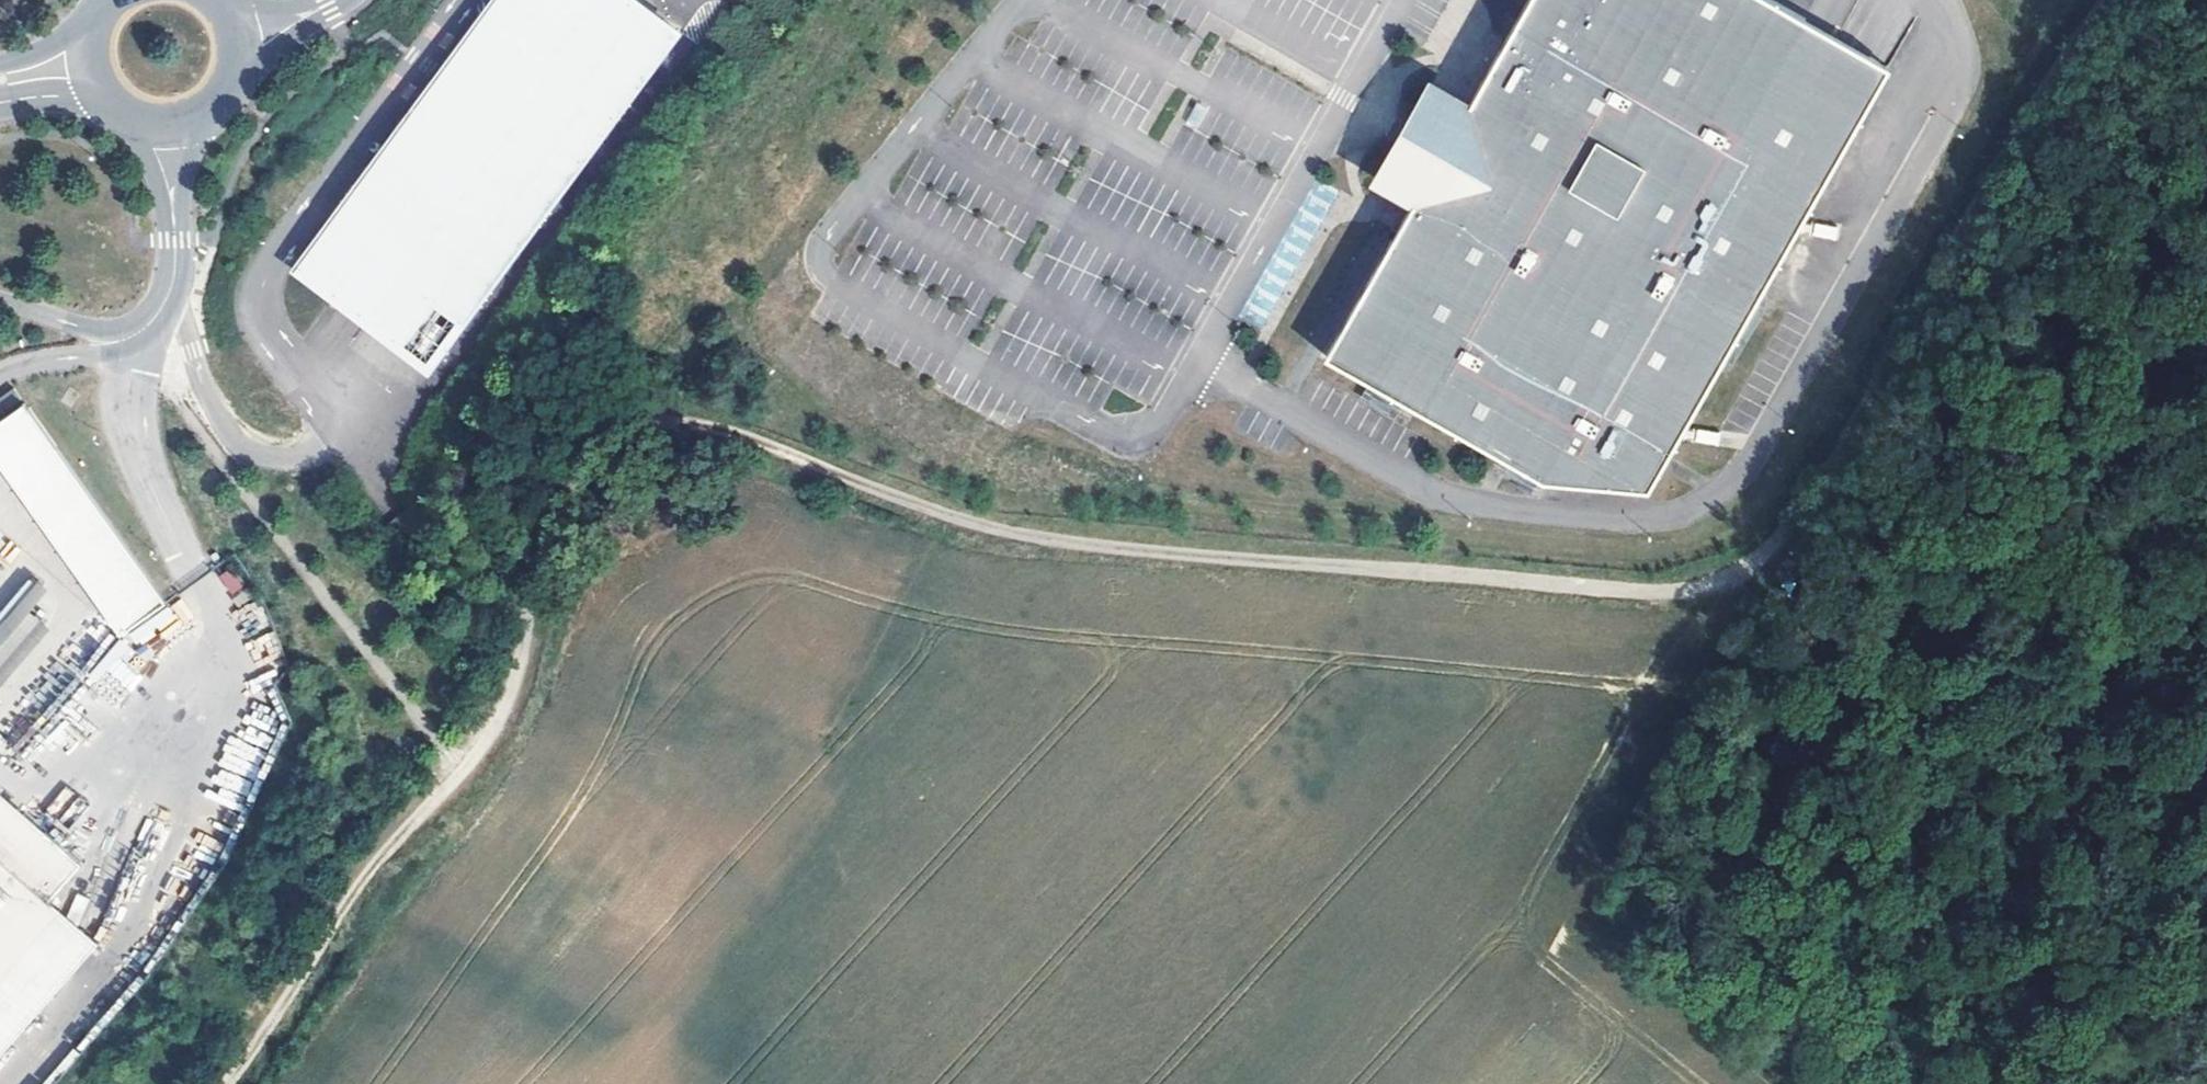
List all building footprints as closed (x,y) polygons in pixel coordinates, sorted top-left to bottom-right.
[(293,268),(364,320),(382,295),(452,346),(687,25),(652,0),(490,0),(293,268)] [(1323,351),(1540,474),(1645,483),(1853,120),(1769,72),(1803,13),(1779,0),(1524,0),(1466,99),(1428,77),(1408,114),(1406,113),(1404,112),(1402,113),(1398,113),(1396,114),(1394,115),(1392,117),(1390,120),(1389,122),(1388,125),(1388,128),(1390,131),(1392,134),(1394,137),(1373,173),(1411,195),(1323,351)] [(1886,61),(1803,13),(1769,72),(1853,120),(1886,61)] [(1243,319),(1259,328),(1313,233),(1306,229),(1298,242),(1299,242),(1292,254),(1284,249),(1243,319)] [(382,295),(364,320),(434,371),(452,346),(382,295)] [(14,386),(0,396),(0,407),(2,410),(21,396),(14,386)] [(27,403),(0,422),(0,466),(120,635),(167,601),(27,403)] [(5,682),(10,672),(48,629),(31,613),(44,587),(30,574),(7,563),(0,556),(0,687),(5,682)] [(223,574),(235,590),(246,582),(234,566),(223,574)] [(67,785),(44,810),(66,830),(89,805),(67,785)] [(0,854),(0,955),(50,898),(82,861),(46,829),(14,866),(0,854)] [(50,898),(0,955),(0,1054),(99,941),(50,898)]
